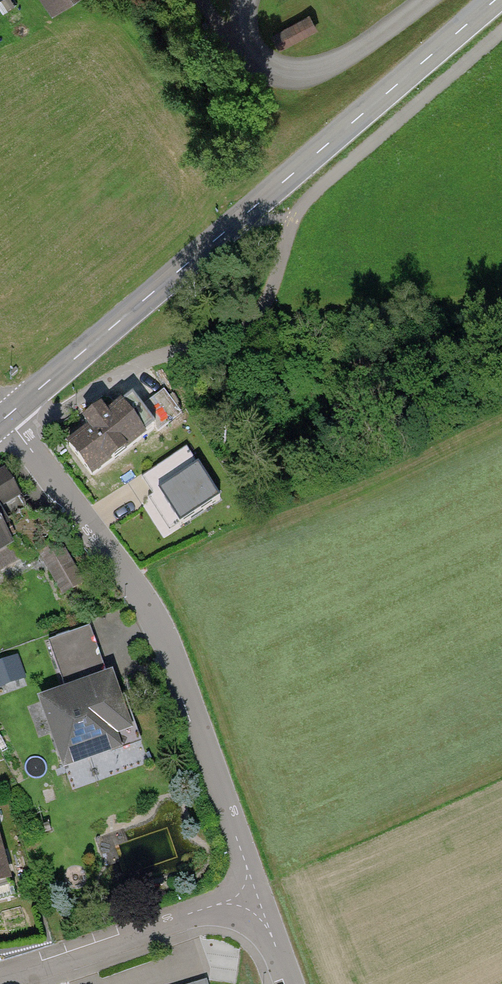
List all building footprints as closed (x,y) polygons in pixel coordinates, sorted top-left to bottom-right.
[(54,14),(74,0),(45,0),(54,14)] [(271,31),(281,47),(319,26),(305,9),(271,31)] [(165,389),(143,406),(160,429),(183,412),(165,389)] [(137,406),(70,452),(88,478),(155,432),(137,406)] [(202,444),(142,469),(166,524),(225,499),(202,444)] [(0,514),(0,558),(21,547),(3,512),(0,514)] [(139,744),(95,630),(51,647),(69,693),(39,705),(65,772),(139,744)] [(0,661),(0,686),(27,678),(19,655),(0,661)] [(6,835),(0,837),(0,887),(18,883),(6,835)]
